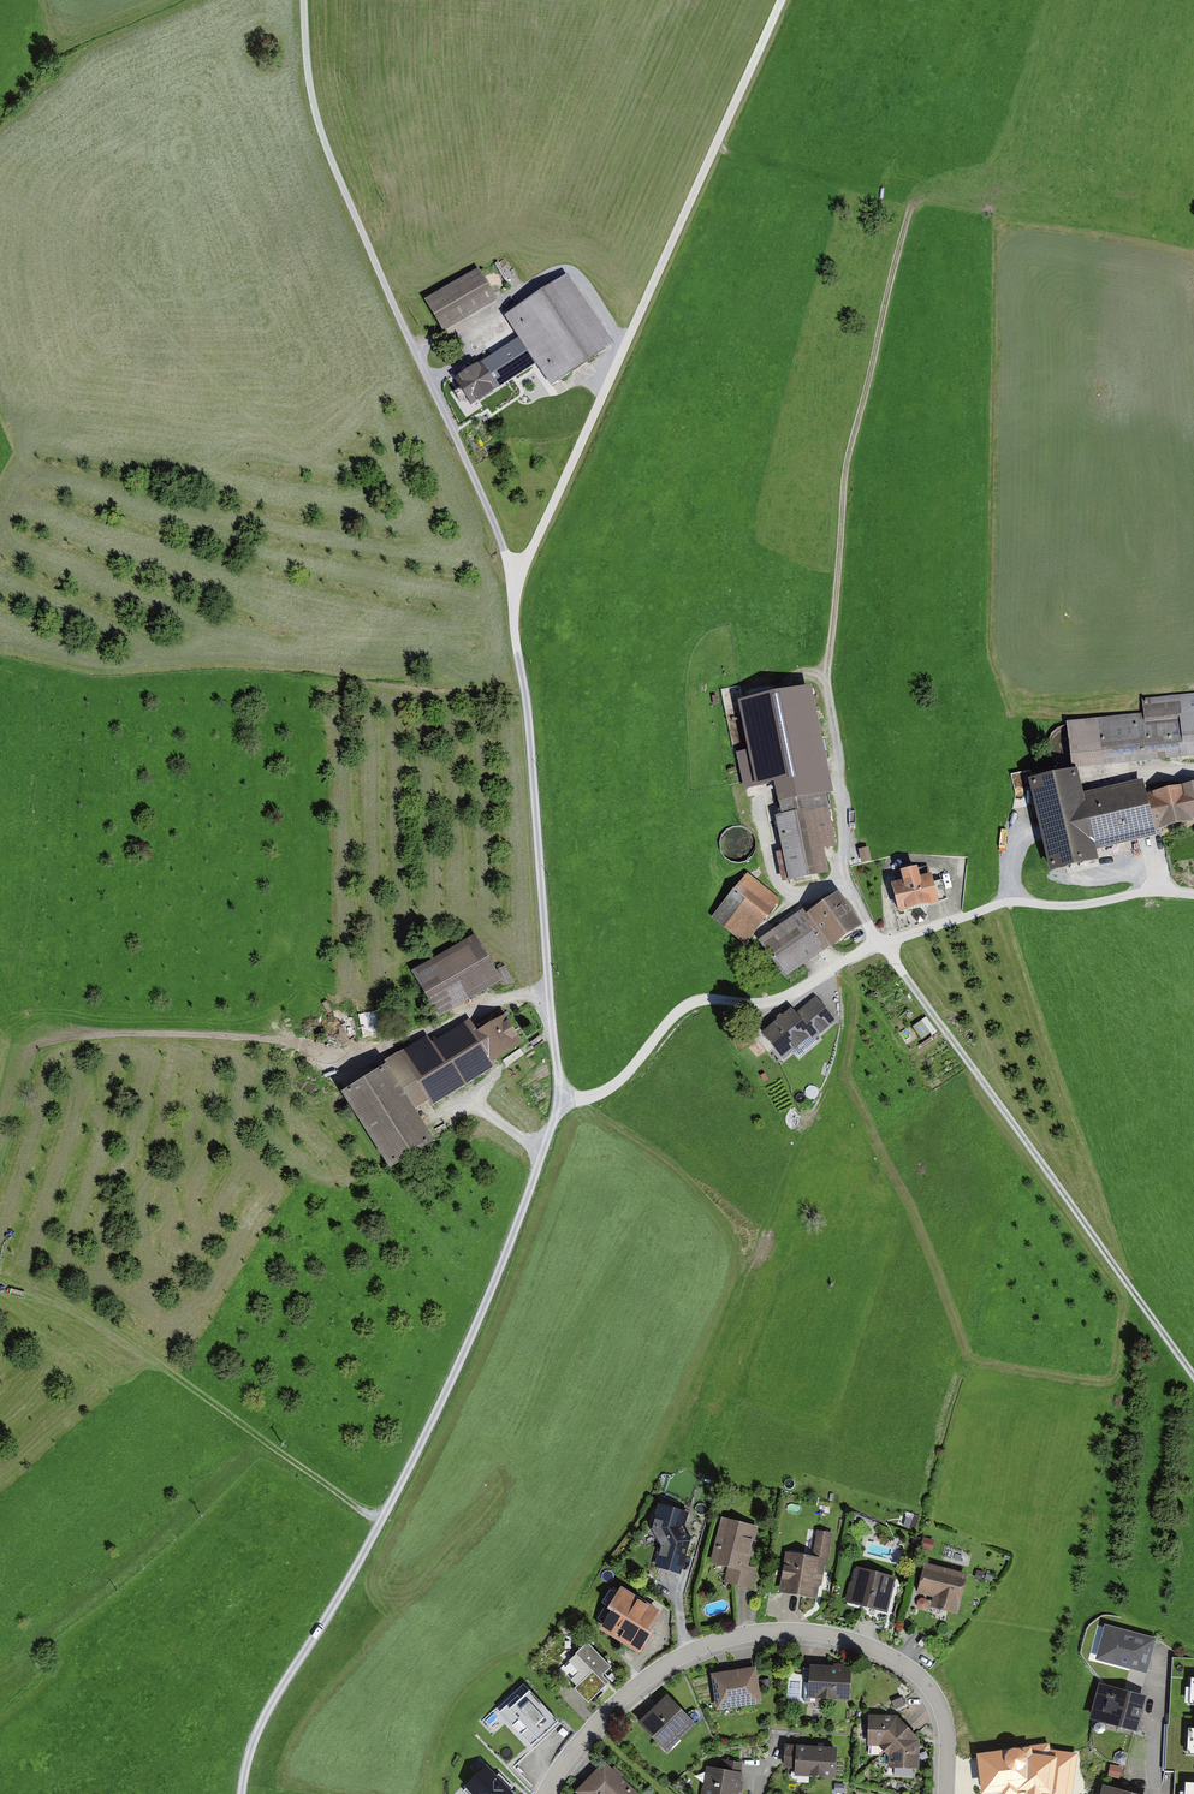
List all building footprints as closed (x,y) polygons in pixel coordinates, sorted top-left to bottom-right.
[(444,329),(496,299),(478,269),(426,299),(444,329)] [(614,347),(566,275),(499,318),(514,340),(455,379),(472,406),(536,364),(551,388),(614,347)] [(824,848),(835,846),(807,690),(740,702),(757,792),(775,789),(792,881),(829,874),(824,848)] [(1145,703),(1147,716),(1069,725),(1075,773),(1193,757),(1193,697),(1145,703)] [(1141,787),(1081,801),(1076,780),(1030,791),(1051,877),(1098,865),(1095,854),(1156,840),(1154,832),(1193,823),(1193,789),(1145,801),(1141,787)] [(719,838),(719,844),(720,850),(723,855),(728,859),(734,861),(740,861),(745,859),(750,856),(753,851),(755,845),(754,839),(752,834),(748,830),(743,827),(738,825),(732,826),(726,829),(722,833),(719,838)] [(893,880),(900,912),(938,904),(931,872),(920,875),(918,864),(903,867),(905,878),(893,880)] [(781,899),(746,873),(713,916),(748,942),(781,899)] [(833,945),(863,924),(841,893),(811,913),(833,945)] [(760,939),(786,976),(832,945),(806,908),(760,939)] [(439,1015),(500,978),(496,970),(472,933),(412,970),(439,1015)] [(500,978),(505,987),(514,981),(505,965),(496,970),(500,978)] [(785,1060),(836,1020),(818,998),(802,1010),(798,1005),(763,1033),(785,1060)] [(386,1060),(416,1108),(522,1042),(504,1014),(477,1030),(472,1021),(433,1045),(427,1034),(386,1060)] [(915,1023),(923,1038),(937,1030),(929,1015),(915,1023)] [(416,1108),(386,1060),(342,1088),(392,1165),(435,1137),(416,1108)] [(689,1513),(661,1504),(654,1531),(663,1548),(657,1567),(681,1575),(692,1540),(686,1526),(689,1513)] [(760,1525),(723,1515),(712,1560),(728,1565),(723,1582),(751,1589),(756,1569),(749,1567),(760,1525)] [(812,1556),(785,1552),(778,1592),(818,1599),(829,1532),(816,1530),(812,1556)] [(968,1572),(924,1562),(917,1592),(934,1596),(931,1606),(958,1613),(968,1572)] [(896,1575),(856,1566),(848,1601),(888,1610),(896,1575)] [(660,1611),(621,1587),(609,1607),(613,1609),(601,1628),(640,1651),(653,1630),(650,1628),(660,1611)] [(1096,1659),(1146,1672),(1155,1637),(1105,1625),(1096,1659)] [(613,1666),(589,1642),(576,1655),(592,1672),(576,1688),(589,1702),(610,1681),(604,1674),(613,1666)] [(927,1647),(916,1657),(929,1670),(940,1659),(927,1647)] [(851,1666),(812,1663),(810,1695),(849,1697),(851,1666)] [(757,1666),(714,1673),(720,1710),(763,1703),(757,1666)] [(1149,1696),(1100,1683),(1091,1716),(1140,1730),(1149,1696)] [(505,1703),(538,1739),(559,1721),(526,1684),(505,1703)] [(696,1722),(668,1695),(642,1722),(670,1749),(696,1722)] [(897,1715),(869,1715),(869,1743),(881,1744),(890,1754),(889,1766),(920,1767),(920,1742),(911,1726),(897,1715)] [(836,1777),(839,1745),(797,1741),(797,1745),(785,1744),(783,1767),(797,1768),(796,1773),(836,1777)] [(978,1752),(984,1790),(995,1789),(995,1793),(1026,1793),(1027,1792),(1035,1793),(1072,1793),(1076,1753),(1050,1749),(1049,1743),(1022,1746),(1014,1744),(1007,1748),(978,1752)] [(605,1759),(576,1791),(579,1793),(643,1793),(605,1759)] [(707,1765),(704,1793),(741,1793),(744,1762),(731,1760),(731,1767),(707,1765)] [(463,1785),(471,1793),(518,1793),(487,1762),(463,1785)] [(1124,1767),(1111,1764),(1108,1777),(1121,1780),(1124,1767)] [(1103,1783),(1099,1793),(1143,1793),(1103,1783)]
